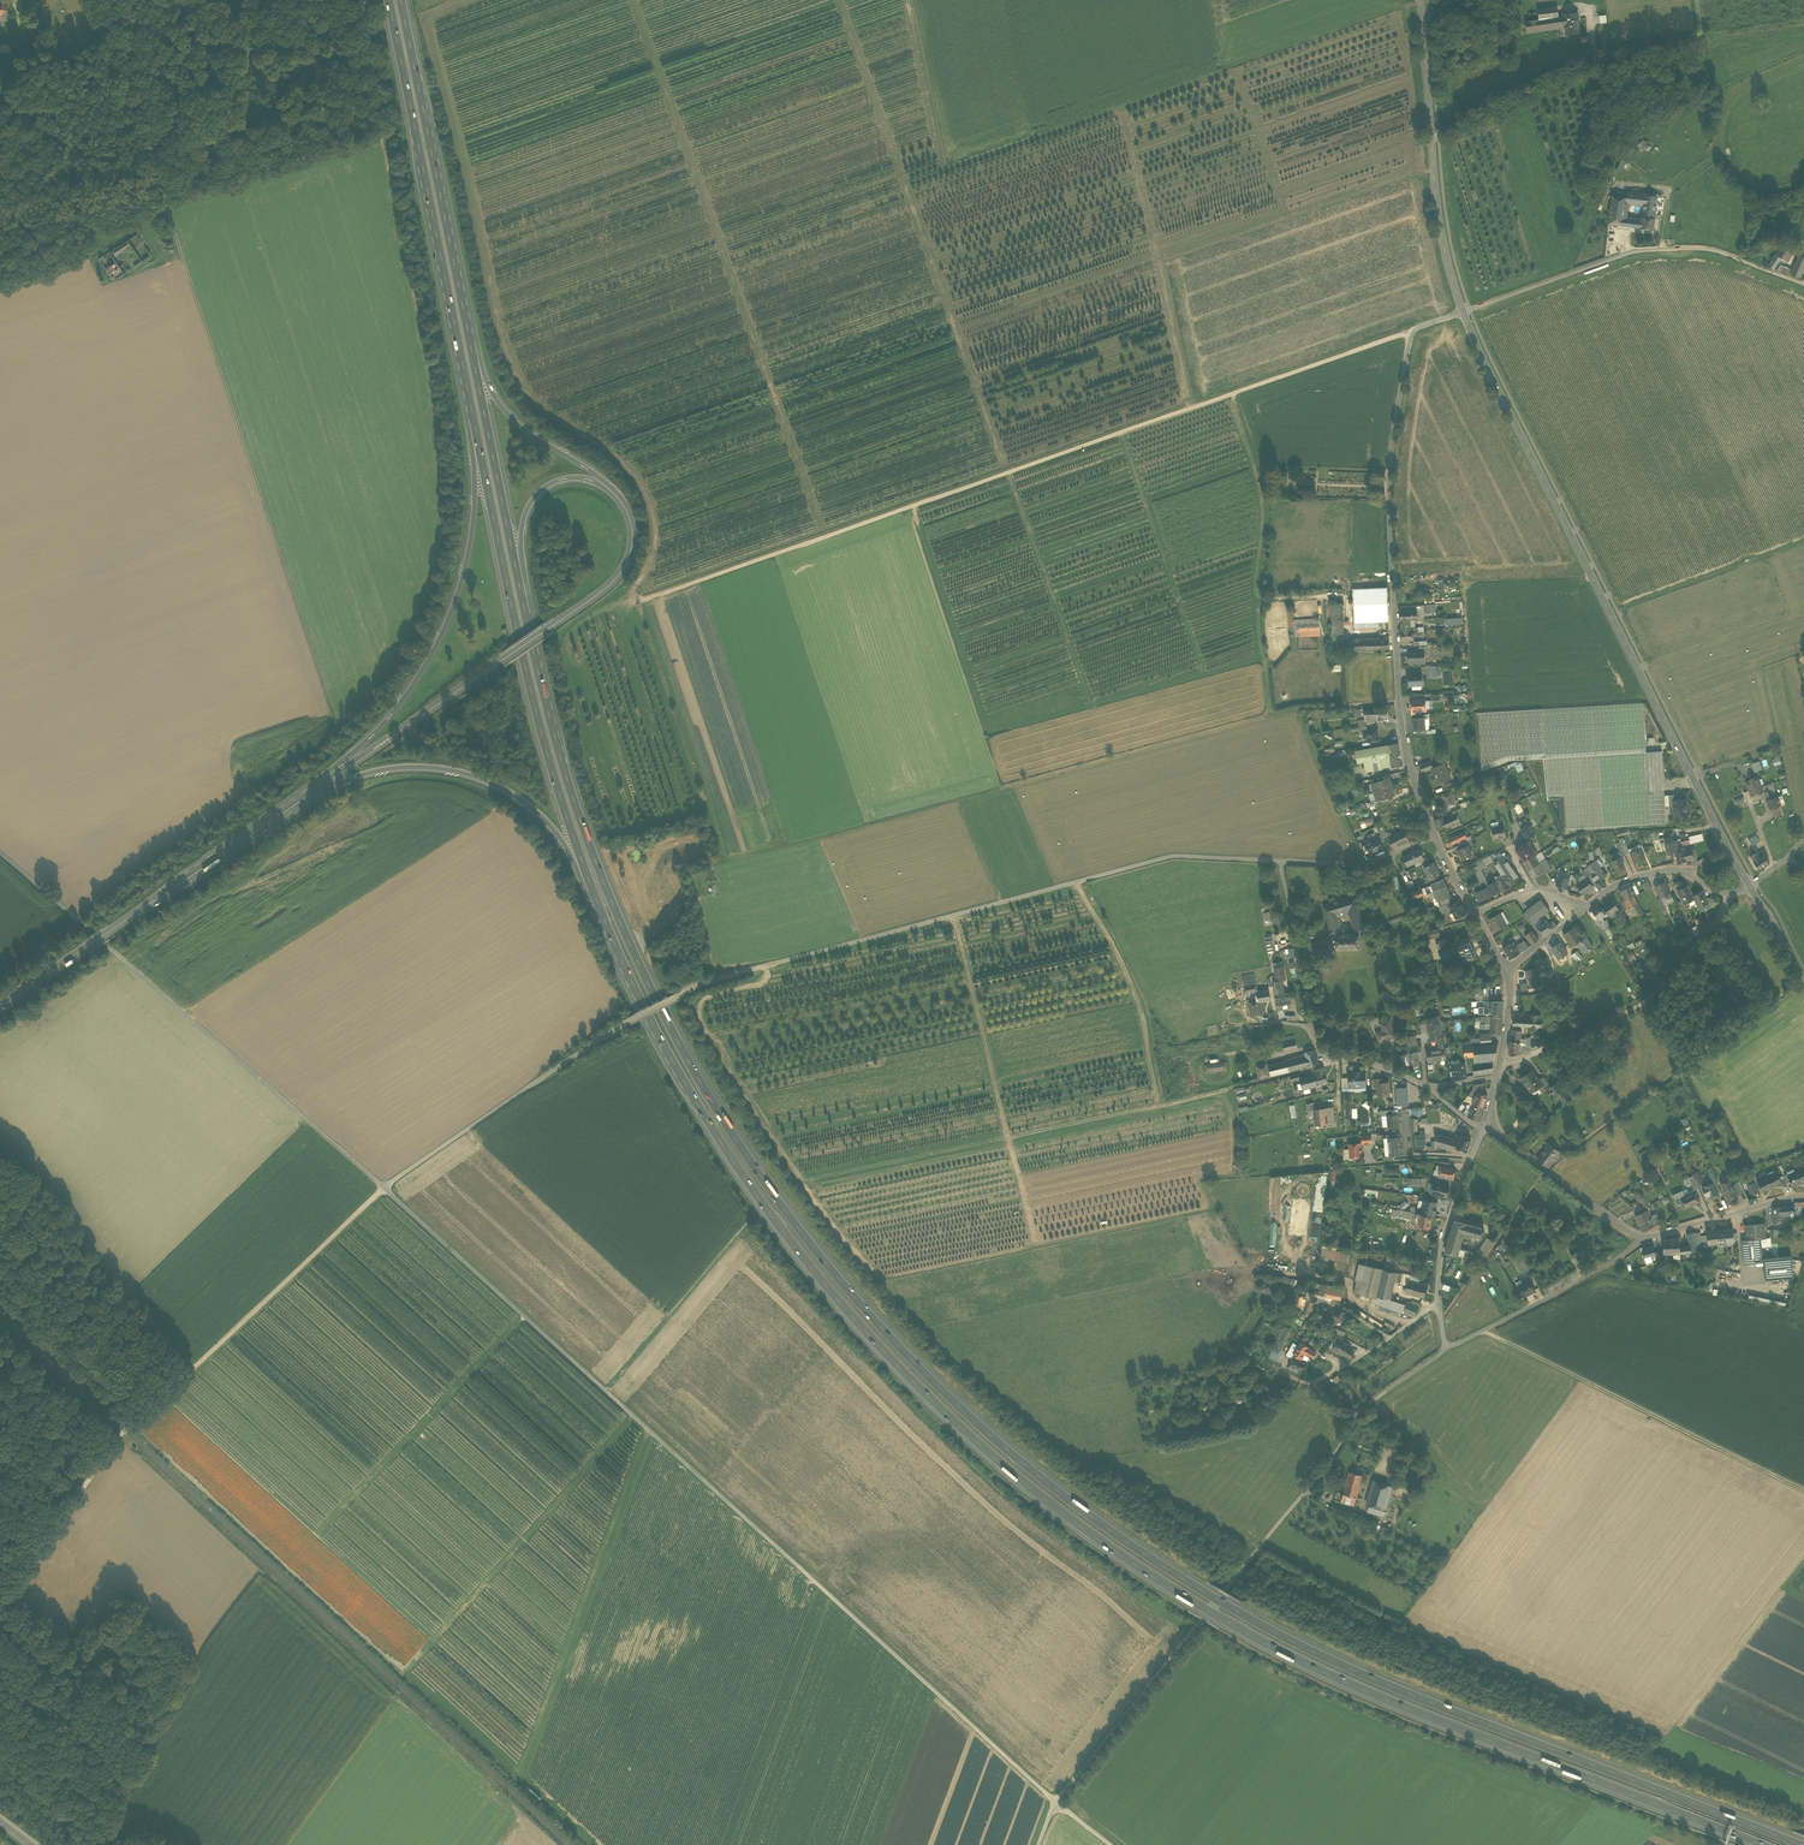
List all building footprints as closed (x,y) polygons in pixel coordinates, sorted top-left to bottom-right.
[(1560,17),(1559,17),(1553,17),(1552,7),(1538,9),(1539,20),(1525,22),(1527,33),(1562,28),(1562,26),(1560,17)] [(1565,26),(1566,35),(1580,33),(1577,13),(1564,14),(1564,16),(1560,17),(1562,26),(1565,26)] [(1599,16),(1600,24),(1607,23),(1606,19),(1606,15),(1599,16)] [(1627,192),(1627,197),(1626,203),(1643,205),(1644,195),(1645,194),(1627,192)] [(1609,224),(1623,226),(1624,219),(1626,203),(1627,197),(1622,196),(1612,195),(1609,224)] [(1643,205),(1642,217),(1655,219),(1655,215),(1657,197),(1644,195),(1643,205)] [(1654,230),(1655,219),(1642,217),(1641,221),(1641,228),(1641,229),(1654,230)] [(1641,221),(1628,220),(1628,226),(1641,228),(1641,221)] [(128,241),(110,252),(113,257),(131,246),(128,241)] [(1780,258),(1787,262),(1794,251),(1782,244),(1775,255),(1780,258)] [(99,259),(105,269),(116,262),(113,257),(110,252),(99,259)] [(1800,277),(1802,273),(1803,268),(1803,257),(1799,254),(1793,270),(1791,275),(1800,277)] [(1767,267),(1773,269),(1780,258),(1775,255),(1767,267)] [(119,267),(116,262),(105,269),(113,281),(128,272),(123,264),(119,267)] [(1778,271),(1791,275),(1793,270),(1788,268),(1789,268),(1780,265),(1778,271)] [(1376,628),(1376,620),(1377,620),(1388,620),(1387,590),(1354,591),(1354,605),(1355,621),(1356,629),(1376,628)] [(1331,604),(1333,652),(1341,651),(1341,652),(1345,651),(1343,603),(1331,604)] [(1425,604),(1425,613),(1436,612),(1435,604),(1425,604)] [(1294,631),(1295,637),(1320,635),(1319,619),(1294,620),(1293,609),(1288,610),(1289,631),(1294,631)] [(1412,620),(1412,616),(1407,616),(1407,611),(1400,611),(1400,620),(1401,620),(1410,620),(1412,620)] [(1411,628),(1410,620),(1401,620),(1402,631),(1413,630),(1413,628),(1411,628)] [(1418,630),(1413,630),(1402,631),(1401,631),(1401,641),(1405,640),(1414,640),(1413,636),(1418,636),(1418,632),(1418,630)] [(1370,640),(1371,650),(1389,650),(1389,635),(1388,635),(1377,636),(1377,640),(1370,640)] [(1348,641),(1349,651),(1371,650),(1370,640),(1348,641)] [(1425,663),(1424,650),(1419,650),(1408,651),(1409,663),(1425,663)] [(1440,666),(1430,666),(1431,674),(1437,673),(1437,675),(1441,675),(1440,666)] [(1408,674),(1409,686),(1414,685),(1421,685),(1422,685),(1422,673),(1408,674)] [(1374,696),(1378,696),(1387,695),(1386,679),(1377,680),(1373,680),(1374,696)] [(1464,689),(1466,691),(1469,688),(1465,684),(1462,686),(1460,684),(1456,687),(1460,692),(1464,689)] [(1411,701),(1412,711),(1418,710),(1426,710),(1425,700),(1411,701)] [(1377,709),(1377,711),(1377,716),(1378,719),(1378,720),(1384,719),(1384,717),(1388,717),(1388,713),(1389,712),(1389,710),(1388,709),(1377,709)] [(1424,718),(1414,718),(1415,730),(1425,730),(1424,718)] [(1378,729),(1367,731),(1363,732),(1364,735),(1365,735),(1366,737),(1368,737),(1369,742),(1379,740),(1378,729)] [(1432,740),(1426,741),(1416,741),(1417,751),(1432,750),(1432,740)] [(1372,760),(1374,770),(1392,767),(1402,765),(1399,743),(1388,745),(1390,756),(1372,760)] [(1365,766),(1366,771),(1374,770),(1372,760),(1390,756),(1388,745),(1356,751),(1358,762),(1366,761),(1367,766),(1365,766)] [(1420,765),(1423,772),(1431,769),(1433,768),(1430,761),(1420,765)] [(1751,764),(1754,772),(1762,770),(1759,761),(1751,764)] [(1433,775),(1435,774),(1434,774),(1446,769),(1447,769),(1445,763),(1433,768),(1431,769),(1433,775)] [(1450,779),(1446,769),(1434,774),(1435,774),(1438,783),(1450,779)] [(1746,782),(1749,791),(1761,786),(1758,776),(1751,779),(1750,781),(1746,782)] [(1374,791),(1375,792),(1392,787),(1390,778),(1372,784),(1369,785),(1371,792),(1374,791)] [(1444,785),(1445,789),(1457,785),(1455,781),(1444,785)] [(1761,786),(1763,793),(1764,792),(1774,789),(1772,783),(1761,786)] [(1761,786),(1749,791),(1751,797),(1763,793),(1761,786)] [(1395,795),(1392,787),(1375,792),(1377,801),(1395,795)] [(1764,792),(1767,800),(1777,797),(1774,789),(1764,792)] [(1442,794),(1447,808),(1456,805),(1451,791),(1442,794)] [(1734,800),(1736,805),(1746,800),(1743,795),(1734,800)] [(1780,805),(1780,804),(1778,797),(1777,797),(1767,800),(1770,808),(1771,808),(1779,805),(1780,805)] [(1674,805),(1675,817),(1687,816),(1686,806),(1687,804),(1687,802),(1686,801),(1686,800),(1681,800),(1680,799),(1678,799),(1677,800),(1674,801),(1674,805)] [(1465,811),(1463,807),(1467,806),(1465,801),(1459,804),(1461,808),(1456,810),(1453,811),(1455,816),(1458,815),(1465,811)] [(1771,808),(1774,817),(1782,814),(1779,805),(1771,808)] [(1518,814),(1520,817),(1525,814),(1521,806),(1515,808),(1518,814)] [(1455,816),(1444,821),(1447,826),(1460,821),(1458,815),(1455,816)] [(1438,830),(1447,826),(1444,821),(1443,817),(1434,821),(1438,830)] [(1361,820),(1363,827),(1373,825),(1371,818),(1361,820)] [(1518,823),(1520,828),(1528,823),(1529,823),(1526,819),(1518,823)] [(1520,828),(1527,840),(1535,835),(1528,823),(1520,828)] [(1492,828),(1494,839),(1505,836),(1503,826),(1500,826),(1495,827),(1495,828),(1492,828)] [(1379,829),(1380,831),(1375,833),(1378,839),(1379,839),(1381,842),(1384,841),(1382,837),(1386,836),(1383,827),(1380,828),(1379,829)] [(1404,829),(1397,833),(1403,845),(1410,841),(1404,829)] [(1379,839),(1378,839),(1375,833),(1375,832),(1369,835),(1370,839),(1365,841),(1366,844),(1367,845),(1369,852),(1370,853),(1378,850),(1378,851),(1383,849),(1381,842),(1379,839)] [(1451,838),(1454,843),(1466,837),(1464,832),(1451,838)] [(1658,839),(1655,832),(1650,834),(1653,841),(1658,839)] [(1394,849),(1403,845),(1397,833),(1388,837),(1394,849)] [(1689,837),(1690,842),(1691,842),(1690,842),(1695,841),(1695,840),(1699,840),(1698,839),(1702,838),(1701,834),(1689,837)] [(1690,842),(1690,844),(1704,840),(1702,834),(1701,834),(1702,838),(1698,839),(1699,840),(1695,840),(1695,841),(1690,842),(1691,842),(1690,842)] [(1748,840),(1752,846),(1759,841),(1755,835),(1748,840)] [(1516,848),(1524,861),(1535,855),(1537,854),(1529,840),(1516,848)] [(1675,852),(1677,851),(1677,848),(1679,848),(1677,840),(1665,843),(1668,853),(1673,852),(1672,850),(1674,850),(1675,852)] [(1626,844),(1621,846),(1626,855),(1630,853),(1628,849),(1626,844)] [(1639,844),(1628,849),(1630,853),(1641,848),(1639,844)] [(1687,849),(1683,850),(1686,861),(1694,859),(1691,845),(1686,846),(1687,849)] [(1460,855),(1463,859),(1471,855),(1467,846),(1462,848),(1457,850),(1460,855)] [(1622,857),(1626,855),(1621,846),(1618,847),(1622,857)] [(1683,847),(1679,848),(1677,848),(1677,851),(1675,852),(1678,863),(1686,861),(1683,850),(1683,847)] [(1634,863),(1645,858),(1644,858),(1640,849),(1641,848),(1630,853),(1631,853),(1635,862),(1634,863)] [(1403,857),(1407,866),(1412,864),(1419,861),(1424,859),(1424,858),(1420,849),(1414,851),(1415,852),(1412,853),(1403,857)] [(1537,854),(1535,855),(1539,863),(1546,859),(1541,851),(1537,854)] [(1477,862),(1481,870),(1494,863),(1497,860),(1494,853),(1490,855),(1482,859),(1477,862)] [(1539,863),(1535,855),(1524,861),(1523,862),(1528,870),(1533,867),(1534,866),(1539,863)] [(1764,855),(1758,859),(1754,861),(1759,869),(1769,863),(1764,855)] [(1494,863),(1501,874),(1512,867),(1508,862),(1504,856),(1497,860),(1494,863)] [(1624,866),(1620,857),(1617,858),(1612,861),(1616,870),(1624,866)] [(1546,858),(1546,859),(1539,863),(1534,866),(1536,870),(1541,867),(1544,871),(1545,873),(1552,869),(1546,858)] [(1594,877),(1598,875),(1603,871),(1600,868),(1595,861),(1591,864),(1591,865),(1592,868),(1594,877)] [(1426,873),(1427,873),(1437,869),(1434,862),(1424,867),(1426,873)] [(1583,874),(1592,868),(1591,865),(1582,871),(1583,874)] [(1520,878),(1512,867),(1501,874),(1504,879),(1497,882),(1497,881),(1488,885),(1492,895),(1510,888),(1509,886),(1521,879),(1520,878)] [(1535,870),(1538,875),(1544,871),(1541,867),(1536,870),(1535,870)] [(1587,879),(1590,883),(1593,880),(1592,878),(1594,877),(1592,868),(1583,874),(1584,875),(1587,879)] [(1440,876),(1437,869),(1427,873),(1430,881),(1440,876)] [(1487,881),(1481,870),(1477,872),(1475,874),(1480,884),(1487,881)] [(1569,879),(1560,875),(1556,885),(1565,889),(1567,884),(1569,879)] [(1578,879),(1581,882),(1581,883),(1587,879),(1584,875),(1578,879)] [(1595,883),(1600,891),(1607,886),(1601,879),(1598,875),(1594,877),(1592,878),(1593,880),(1595,883)] [(1404,890),(1400,882),(1398,877),(1394,879),(1396,884),(1400,892),(1404,890)] [(1433,889),(1434,891),(1446,886),(1443,879),(1432,883),(1433,889)] [(1590,883),(1587,879),(1581,883),(1581,882),(1577,885),(1584,895),(1587,893),(1590,890),(1594,888),(1590,883)] [(1406,883),(1409,889),(1415,886),(1412,880),(1406,883)] [(1642,884),(1645,891),(1652,888),(1648,881),(1642,884)] [(1655,886),(1660,897),(1661,897),(1670,892),(1665,882),(1655,886)] [(1683,904),(1684,904),(1688,902),(1694,899),(1693,895),(1688,885),(1677,891),(1682,901),(1683,904)] [(1450,895),(1446,886),(1434,891),(1436,896),(1437,900),(1447,896),(1450,895)] [(1619,891),(1624,900),(1634,896),(1636,895),(1632,886),(1619,891)] [(1412,896),(1413,899),(1414,898),(1424,894),(1423,891),(1424,891),(1423,889),(1422,889),(1422,888),(1410,893),(1412,896)] [(1476,893),(1479,900),(1489,896),(1486,888),(1476,893)] [(1436,896),(1434,891),(1427,893),(1424,894),(1414,898),(1416,903),(1436,896)] [(1702,891),(1693,895),(1694,899),(1699,908),(1708,903),(1706,899),(1703,892),(1702,891)] [(1674,901),(1670,892),(1661,897),(1661,898),(1665,906),(1674,901)] [(1351,910),(1358,932),(1365,930),(1363,922),(1354,896),(1347,898),(1351,910)] [(1437,900),(1439,906),(1449,903),(1450,903),(1447,896),(1437,900)] [(1628,908),(1633,905),(1638,903),(1634,896),(1624,900),(1628,908)] [(1347,898),(1342,900),(1346,911),(1351,910),(1347,898)] [(1328,922),(1331,935),(1340,935),(1334,915),(1346,911),(1342,900),(1332,903),(1323,906),(1328,922)] [(1526,911),(1533,921),(1534,921),(1537,919),(1541,916),(1543,915),(1545,913),(1544,913),(1549,910),(1542,900),(1526,911)] [(1607,913),(1609,915),(1618,908),(1612,900),(1603,907),(1607,913)] [(1453,919),(1454,920),(1456,919),(1457,917),(1466,912),(1459,901),(1450,906),(1446,908),(1449,912),(1453,919)] [(1450,906),(1449,903),(1439,906),(1438,906),(1441,914),(1449,912),(1446,908),(1450,906)] [(1643,913),(1638,903),(1633,905),(1638,915),(1643,913)] [(1592,910),(1593,911),(1591,912),(1595,917),(1597,916),(1598,919),(1599,919),(1602,917),(1605,915),(1604,915),(1600,909),(1598,905),(1592,910)] [(1525,919),(1529,925),(1533,921),(1526,911),(1522,914),(1525,919)] [(1489,919),(1495,931),(1502,927),(1506,925),(1506,924),(1504,920),(1503,920),(1499,914),(1489,919)] [(1541,916),(1537,919),(1534,921),(1538,927),(1537,928),(1543,936),(1553,928),(1557,925),(1554,921),(1550,924),(1547,920),(1543,915),(1541,916)] [(1594,921),(1602,932),(1609,928),(1611,927),(1607,920),(1605,921),(1602,917),(1599,919),(1598,919),(1594,921)] [(1694,934),(1700,932),(1697,925),(1691,928),(1694,934)] [(1564,934),(1572,946),(1578,942),(1577,942),(1582,939),(1574,927),(1564,934)] [(1427,932),(1429,938),(1440,935),(1439,931),(1438,928),(1427,932)] [(1614,937),(1609,928),(1602,932),(1601,933),(1606,941),(1614,937)] [(1525,935),(1532,944),(1539,939),(1532,930),(1525,935)] [(1333,941),(1335,949),(1359,949),(1359,934),(1340,935),(1331,935),(1332,937),(1333,941)] [(1266,937),(1268,952),(1274,951),(1272,936),(1266,937)] [(1578,942),(1585,953),(1593,947),(1586,936),(1582,939),(1577,942),(1578,942)] [(1332,937),(1314,941),(1314,940),(1303,942),(1306,960),(1318,958),(1315,946),(1333,941),(1332,937)] [(1517,944),(1515,945),(1513,942),(1505,948),(1511,958),(1520,952),(1528,947),(1524,941),(1519,944),(1517,944)] [(1458,959),(1461,964),(1464,962),(1464,963),(1477,957),(1470,942),(1457,948),(1458,949),(1455,950),(1453,948),(1443,952),(1445,955),(1446,954),(1449,960),(1458,955),(1460,958),(1458,958),(1458,959)] [(1285,949),(1286,954),(1289,953),(1290,958),(1297,956),(1295,947),(1285,949)] [(1583,958),(1577,950),(1572,955),(1578,963),(1583,958)] [(1627,955),(1631,963),(1637,960),(1633,951),(1627,955)] [(1709,958),(1712,963),(1717,959),(1714,954),(1709,958)] [(1535,960),(1536,968),(1539,968),(1539,972),(1550,970),(1547,958),(1535,960)] [(1275,968),(1277,981),(1283,980),(1286,979),(1284,966),(1275,968)] [(1542,986),(1539,972),(1539,968),(1536,968),(1526,970),(1530,988),(1542,986)] [(1245,992),(1246,996),(1250,995),(1249,991),(1258,990),(1255,973),(1242,975),(1245,992)] [(1274,985),(1275,995),(1285,993),(1283,980),(1277,981),(1274,981),(1275,985),(1274,985)] [(1643,996),(1637,985),(1631,988),(1638,1000),(1640,999),(1643,996)] [(1258,1001),(1261,1001),(1271,999),(1269,990),(1257,992),(1258,1001)] [(1275,995),(1277,1005),(1282,1004),(1290,1003),(1289,993),(1285,993),(1275,995)] [(1248,1003),(1251,1017),(1263,1014),(1261,1001),(1258,1001),(1250,1003),(1248,1003)] [(1491,1001),(1491,1009),(1484,1008),(1483,1008),(1484,1014),(1491,1014),(1502,1014),(1503,1001),(1491,1001)] [(1531,1030),(1537,1031),(1537,1029),(1539,1027),(1541,1027),(1543,1025),(1544,1022),(1545,1022),(1546,1015),(1532,1014),(1531,1018),(1520,1018),(1513,1017),(1513,1025),(1519,1025),(1531,1026),(1531,1030)] [(1426,1019),(1429,1030),(1441,1027),(1439,1016),(1426,1019)] [(1493,1017),(1490,1017),(1485,1017),(1483,1028),(1491,1028),(1492,1022),(1493,1017)] [(1491,1033),(1500,1034),(1502,1018),(1493,1017),(1492,1022),(1491,1028),(1491,1033)] [(1376,1033),(1379,1042),(1395,1036),(1389,1020),(1381,1023),(1382,1023),(1384,1030),(1383,1030),(1376,1033)] [(1431,1041),(1438,1040),(1438,1038),(1443,1036),(1441,1027),(1429,1030),(1431,1041)] [(1512,1029),(1510,1040),(1520,1042),(1521,1038),(1522,1031),(1512,1029)] [(1406,1037),(1408,1046),(1417,1044),(1415,1035),(1406,1037)] [(1282,1043),(1284,1051),(1298,1048),(1296,1039),(1282,1043)] [(1520,1042),(1510,1040),(1509,1050),(1519,1052),(1519,1048),(1520,1048),(1521,1045),(1520,1045),(1520,1042)] [(1523,1054),(1542,1045),(1540,1040),(1531,1045),(1525,1047),(1521,1049),(1523,1054)] [(1474,1056),(1475,1059),(1495,1058),(1498,1044),(1474,1046),(1474,1056)] [(1464,1047),(1464,1057),(1474,1056),(1474,1046),(1464,1047)] [(1426,1051),(1428,1062),(1434,1061),(1433,1060),(1447,1059),(1445,1047),(1439,1048),(1440,1049),(1432,1050),(1426,1051)] [(1304,1053),(1304,1054),(1308,1066),(1319,1064),(1315,1050),(1304,1053)] [(1410,1053),(1413,1067),(1420,1065),(1417,1052),(1410,1053)] [(1289,1071),(1308,1066),(1304,1054),(1295,1057),(1286,1059),(1286,1061),(1286,1060),(1289,1071)] [(1270,1076),(1289,1071),(1286,1060),(1286,1061),(1268,1065),(1270,1074),(1270,1076)] [(1227,1071),(1226,1062),(1204,1065),(1206,1074),(1227,1071)] [(1257,1065),(1259,1077),(1270,1074),(1268,1065),(1267,1062),(1257,1065)] [(1452,1065),(1454,1079),(1466,1077),(1465,1073),(1467,1073),(1465,1063),(1460,1064),(1452,1065)] [(1316,1073),(1312,1074),(1315,1086),(1328,1082),(1323,1067),(1319,1068),(1314,1069),(1316,1073)] [(1473,1069),(1474,1076),(1492,1073),(1493,1067),(1473,1069)] [(1521,1078),(1531,1091),(1542,1084),(1542,1083),(1540,1080),(1533,1070),(1521,1078)] [(1355,1086),(1355,1087),(1361,1087),(1361,1085),(1366,1085),(1365,1071),(1349,1072),(1349,1077),(1350,1086),(1355,1086)] [(1309,1087),(1315,1086),(1312,1074),(1301,1077),(1300,1078),(1302,1083),(1303,1089),(1309,1087)] [(1342,1078),(1342,1088),(1350,1088),(1350,1086),(1349,1077),(1342,1078)] [(1543,1085),(1546,1090),(1549,1088),(1551,1086),(1544,1077),(1540,1080),(1542,1083),(1542,1084),(1543,1085)] [(1378,1086),(1379,1096),(1388,1096),(1388,1083),(1381,1083),(1378,1084),(1378,1086)] [(1477,1092),(1479,1093),(1483,1083),(1474,1084),(1472,1090),(1477,1092)] [(1557,1094),(1560,1099),(1567,1094),(1563,1089),(1564,1088),(1562,1085),(1560,1085),(1559,1083),(1556,1085),(1555,1083),(1551,1086),(1549,1088),(1555,1096),(1557,1094)] [(1407,1087),(1396,1087),(1397,1098),(1407,1097),(1407,1087)] [(1472,1106),(1468,1116),(1478,1120),(1482,1109),(1487,1096),(1479,1093),(1477,1092),(1475,1098),(1473,1104),(1472,1106)] [(1397,1098),(1397,1105),(1408,1105),(1407,1097),(1397,1098)] [(1472,1106),(1467,1104),(1466,1108),(1467,1108),(1463,1112),(1468,1116),(1472,1106)] [(1315,1121),(1315,1126),(1334,1123),(1332,1107),(1314,1110),(1313,1110),(1314,1116),(1315,1121)] [(1390,1126),(1390,1127),(1391,1126),(1399,1125),(1398,1114),(1393,1115),(1387,1115),(1388,1126),(1390,1126)] [(1457,1134),(1455,1139),(1435,1133),(1436,1141),(1436,1145),(1455,1151),(1456,1148),(1458,1140),(1460,1135),(1457,1134)] [(1362,1135),(1363,1144),(1372,1143),(1371,1134),(1362,1135)] [(1456,1148),(1467,1151),(1471,1138),(1460,1135),(1458,1140),(1456,1148)] [(1416,1136),(1416,1146),(1426,1146),(1426,1136),(1416,1136)] [(1388,1138),(1389,1147),(1401,1146),(1400,1137),(1395,1137),(1388,1138)] [(1559,1141),(1567,1147),(1569,1144),(1561,1138),(1559,1141)] [(1352,1157),(1354,1158),(1356,1158),(1357,1157),(1362,1156),(1362,1152),(1361,1147),(1361,1143),(1349,1144),(1349,1149),(1350,1157),(1352,1157)] [(1537,1158),(1544,1164),(1548,1159),(1553,1162),(1560,1152),(1549,1143),(1537,1158)] [(1401,1155),(1401,1146),(1389,1147),(1389,1156),(1394,1155),(1401,1155)] [(1350,1157),(1349,1149),(1343,1149),(1344,1159),(1349,1159),(1350,1160),(1352,1160),(1354,1158),(1352,1157),(1350,1157)] [(1548,1159),(1544,1164),(1549,1167),(1553,1162),(1548,1159)] [(1747,1167),(1750,1174),(1754,1173),(1756,1172),(1753,1165),(1747,1167)] [(1441,1176),(1453,1179),(1455,1169),(1448,1167),(1441,1166),(1440,1172),(1439,1176),(1441,1176)] [(1793,1186),(1803,1181),(1803,1173),(1802,1168),(1794,1171),(1795,1172),(1788,1175),(1790,1180),(1793,1186)] [(1776,1173),(1767,1177),(1772,1187),(1781,1183),(1780,1179),(1776,1171),(1776,1172),(1776,1173)] [(1693,1176),(1697,1184),(1702,1182),(1697,1172),(1692,1175),(1693,1176)] [(1750,1174),(1756,1188),(1760,1186),(1758,1181),(1754,1173),(1750,1174)] [(1698,1188),(1697,1184),(1693,1176),(1689,1178),(1694,1190),(1698,1188)] [(1771,1188),(1772,1187),(1767,1177),(1767,1176),(1758,1181),(1760,1186),(1763,1192),(1768,1189),(1771,1187),(1771,1188)] [(1721,1184),(1728,1199),(1737,1195),(1732,1185),(1730,1180),(1721,1184)] [(1735,1182),(1736,1183),(1740,1193),(1745,1191),(1740,1180),(1735,1182)] [(1436,1194),(1446,1196),(1447,1190),(1448,1191),(1450,1185),(1434,1182),(1434,1183),(1432,1191),(1437,1192),(1436,1194)] [(1753,1182),(1749,1184),(1747,1185),(1748,1187),(1750,1193),(1747,1194),(1748,1197),(1747,1197),(1747,1198),(1748,1198),(1750,1203),(1758,1201),(1757,1197),(1755,1192),(1758,1191),(1753,1182)] [(1713,1183),(1705,1187),(1708,1194),(1709,1197),(1718,1193),(1717,1192),(1714,1186),(1713,1183)] [(1677,1206),(1682,1204),(1680,1198),(1685,1196),(1683,1191),(1682,1190),(1672,1195),(1674,1200),(1674,1201),(1677,1206)] [(1689,1194),(1685,1196),(1680,1198),(1682,1204),(1684,1208),(1700,1201),(1695,1191),(1689,1194)] [(1436,1209),(1437,1202),(1429,1200),(1429,1201),(1424,1200),(1424,1201),(1422,1208),(1421,1214),(1431,1216),(1432,1211),(1436,1209)] [(1397,1208),(1398,1208),(1403,1209),(1408,1204),(1405,1201),(1401,1205),(1399,1205),(1398,1204),(1398,1206),(1397,1208)] [(1773,1211),(1773,1214),(1777,1213),(1778,1215),(1787,1214),(1787,1216),(1796,1215),(1795,1209),(1793,1210),(1793,1206),(1786,1206),(1786,1205),(1781,1206),(1781,1207),(1772,1208),(1772,1211),(1773,1211)] [(1396,1217),(1415,1222),(1416,1218),(1417,1213),(1411,1212),(1409,1211),(1403,1209),(1398,1208),(1397,1210),(1396,1217)] [(1635,1216),(1639,1224),(1651,1219),(1647,1210),(1635,1216)] [(1788,1224),(1787,1216),(1787,1214),(1778,1215),(1777,1213),(1773,1214),(1772,1214),(1772,1215),(1772,1222),(1780,1222),(1780,1225),(1788,1224)] [(1419,1225),(1429,1227),(1430,1220),(1431,1216),(1421,1214),(1421,1217),(1419,1225)] [(1642,1231),(1654,1226),(1651,1219),(1639,1224),(1642,1231)] [(1446,1251),(1458,1255),(1460,1248),(1463,1237),(1465,1237),(1466,1234),(1464,1234),(1465,1232),(1480,1237),(1482,1228),(1454,1220),(1446,1251)] [(1747,1239),(1761,1238),(1766,1238),(1765,1225),(1757,1225),(1757,1224),(1745,1225),(1746,1236),(1747,1239)] [(1733,1229),(1724,1230),(1726,1242),(1734,1241),(1734,1240),(1733,1233),(1733,1229)] [(1708,1244),(1717,1243),(1716,1230),(1707,1231),(1707,1235),(1708,1242),(1708,1244)] [(1717,1243),(1726,1242),(1724,1230),(1716,1230),(1717,1243)] [(1688,1234),(1690,1247),(1691,1251),(1698,1250),(1696,1243),(1695,1234),(1695,1233),(1688,1234)] [(1353,1240),(1347,1236),(1344,1243),(1350,1246),(1353,1240)] [(1766,1238),(1761,1238),(1762,1246),(1771,1246),(1770,1237),(1766,1238)] [(1458,1255),(1480,1261),(1486,1251),(1493,1240),(1487,1238),(1478,1251),(1476,1250),(1476,1251),(1475,1253),(1473,1252),(1460,1248),(1458,1255)] [(1763,1258),(1762,1246),(1761,1238),(1747,1239),(1743,1240),(1742,1240),(1744,1264),(1763,1262),(1763,1258)] [(1670,1253),(1680,1253),(1680,1248),(1679,1239),(1671,1239),(1670,1239),(1670,1253)] [(1568,1247),(1570,1251),(1579,1246),(1577,1243),(1568,1247)] [(1583,1244),(1579,1246),(1570,1251),(1574,1257),(1586,1250),(1583,1244)] [(1647,1261),(1647,1262),(1652,1260),(1652,1261),(1652,1260),(1653,1260),(1651,1256),(1655,1255),(1654,1252),(1653,1246),(1643,1249),(1645,1258),(1646,1258),(1647,1261)] [(1336,1250),(1322,1247),(1321,1256),(1348,1261),(1349,1252),(1336,1250)] [(1763,1262),(1764,1276),(1793,1274),(1792,1256),(1763,1258),(1763,1262)] [(1514,1261),(1517,1267),(1525,1262),(1522,1257),(1514,1261)] [(1730,1265),(1733,1269),(1738,1265),(1735,1261),(1730,1265)] [(1517,1267),(1521,1274),(1529,1270),(1525,1262),(1517,1267)] [(1355,1281),(1356,1281),(1362,1282),(1366,1265),(1359,1263),(1355,1281)] [(1377,1298),(1377,1296),(1384,1269),(1366,1265),(1362,1282),(1359,1294),(1372,1297),(1377,1298)] [(1396,1272),(1384,1269),(1377,1296),(1389,1299),(1394,1281),(1396,1272)] [(1410,1275),(1396,1272),(1394,1281),(1408,1284),(1408,1280),(1409,1280),(1410,1275)] [(1517,1286),(1523,1297),(1528,1294),(1528,1293),(1535,1289),(1529,1279),(1517,1286)] [(1419,1282),(1409,1280),(1408,1280),(1408,1284),(1406,1292),(1411,1293),(1411,1294),(1415,1295),(1419,1282)] [(1415,1295),(1425,1298),(1428,1285),(1419,1282),(1415,1295)] [(1451,1286),(1444,1283),(1442,1288),(1449,1291),(1451,1286)] [(1269,1286),(1267,1287),(1263,1289),(1262,1289),(1269,1300),(1275,1297),(1269,1286)] [(1328,1286),(1326,1291),(1326,1295),(1333,1297),(1340,1299),(1342,1289),(1328,1286)] [(1314,1295),(1314,1293),(1307,1291),(1306,1295),(1307,1296),(1304,1305),(1301,1315),(1308,1317),(1309,1314),(1305,1313),(1308,1300),(1312,1301),(1314,1295)] [(1298,1304),(1304,1305),(1307,1296),(1306,1295),(1301,1294),(1298,1304)] [(1785,1305),(1786,1302),(1749,1294),(1748,1297),(1785,1305)] [(1318,1296),(1314,1295),(1312,1301),(1308,1300),(1305,1313),(1309,1314),(1311,1315),(1315,1303),(1321,1304),(1320,1306),(1329,1308),(1331,1300),(1325,1299),(1325,1298),(1318,1296)] [(1387,1308),(1389,1299),(1377,1296),(1377,1298),(1375,1304),(1387,1308)] [(1396,1311),(1403,1313),(1406,1304),(1389,1299),(1387,1308),(1396,1311)] [(1408,1301),(1406,1304),(1403,1313),(1414,1317),(1419,1306),(1420,1303),(1412,1300),(1411,1302),(1408,1301)] [(1345,1311),(1338,1313),(1340,1322),(1347,1320),(1345,1311)] [(1320,1313),(1310,1322),(1317,1326),(1325,1319),(1320,1313)] [(1333,1324),(1340,1322),(1338,1313),(1331,1315),(1333,1324)] [(1282,1328),(1274,1346),(1282,1350),(1290,1331),(1287,1330),(1282,1328)] [(1345,1355),(1346,1354),(1348,1349),(1350,1345),(1341,1341),(1338,1339),(1338,1340),(1333,1349),(1345,1355)] [(1308,1347),(1304,1344),(1300,1343),(1294,1354),(1298,1357),(1297,1358),(1301,1359),(1304,1354),(1308,1347)] [(1283,1351),(1282,1350),(1274,1346),(1269,1356),(1278,1361),(1283,1351)] [(1317,1352),(1308,1347),(1304,1354),(1313,1359),(1317,1352)] [(1289,1369),(1302,1374),(1307,1361),(1301,1359),(1297,1358),(1293,1356),(1289,1369)] [(1343,1494),(1356,1498),(1362,1475),(1349,1472),(1343,1494)] [(1365,1505),(1369,1506),(1376,1481),(1372,1480),(1365,1505)] [(1376,1481),(1369,1506),(1382,1510),(1389,1485),(1385,1484),(1376,1481)] [(1389,1485),(1382,1510),(1386,1511),(1394,1486),(1389,1485)] [(1341,1502),(1354,1506),(1356,1498),(1343,1494),(1341,1502)] [(1380,1515),(1382,1510),(1369,1506),(1367,1512),(1380,1515)] [(95,1645),(100,1650),(106,1644),(101,1638),(95,1645)] [(116,1663),(119,1666),(125,1660),(120,1655),(113,1663),(114,1665),(116,1663)]
